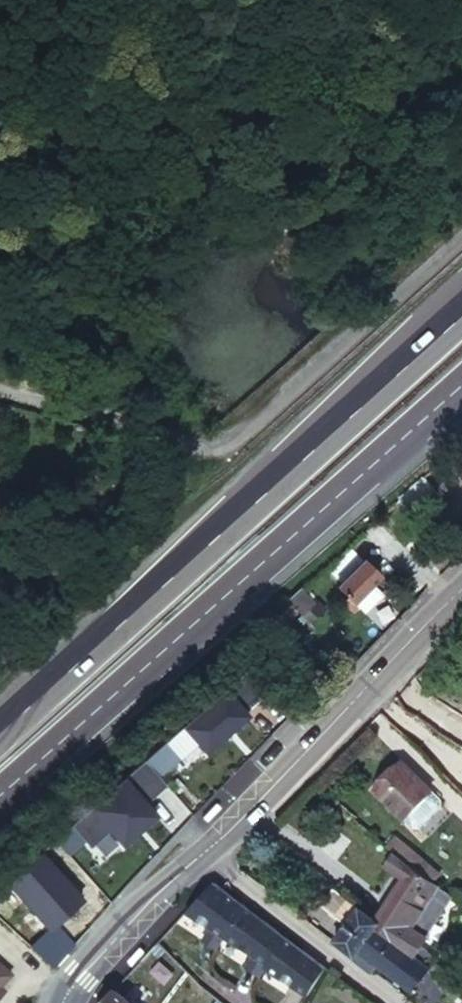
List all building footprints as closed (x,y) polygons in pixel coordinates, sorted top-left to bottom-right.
[(364,560),(336,585),(352,603),(381,578),(364,560)] [(304,587),(289,601),(310,622),(321,612),(312,603),(317,599),(304,587)] [(249,675),(183,730),(198,748),(206,757),(248,722),(243,716),(267,696),(249,675)] [(173,738),(146,762),(161,779),(198,748),(183,730),(173,738)] [(146,762),(74,826),(93,847),(111,831),(124,846),(156,818),(146,806),(168,787),(161,779),(146,762)] [(377,792),(406,819),(433,791),(404,764),(377,792)] [(433,791),(406,819),(446,856),(452,856),(461,845),(461,818),(433,791)] [(390,847),(396,852),(418,868),(432,878),(435,874),(439,868),(398,837),(390,847)] [(418,868),(396,852),(386,865),(408,882),(418,868)] [(40,856),(7,885),(48,931),(81,902),(40,856)] [(408,882),(379,920),(383,924),(380,929),(400,943),(403,947),(417,930),(426,938),(456,898),(456,896),(437,882),(432,878),(418,868),(408,882)] [(239,902),(215,884),(199,902),(224,921),(231,913),(239,902)] [(245,907),(239,902),(231,913),(239,918),(245,907)] [(255,914),(245,907),(239,918),(246,924),(255,914)] [(361,953),(381,968),(400,943),(380,929),(383,924),(379,920),(363,908),(337,943),(357,959),(361,953)] [(287,939),(275,929),(270,936),(283,946),(287,939)] [(296,955),(301,949),(299,947),(287,939),(283,946),(296,955)] [(403,947),(400,943),(381,968),(416,995),(428,979),(435,970),(422,960),(403,947)] [(321,963),(301,949),(296,955),(287,966),(307,981),(321,963)] [(430,949),(422,960),(435,970),(439,965),(443,959),(430,949)] [(307,981),(317,989),(329,970),(321,963),(307,981)] [(0,965),(0,987),(11,975),(0,965)] [(458,980),(439,965),(435,970),(428,979),(442,990),(446,984),(452,988),(458,980)] [(336,1002),(374,1002),(358,992),(329,970),(317,989),(336,1002)] [(106,1002),(135,1002),(118,990),(106,1002)]
